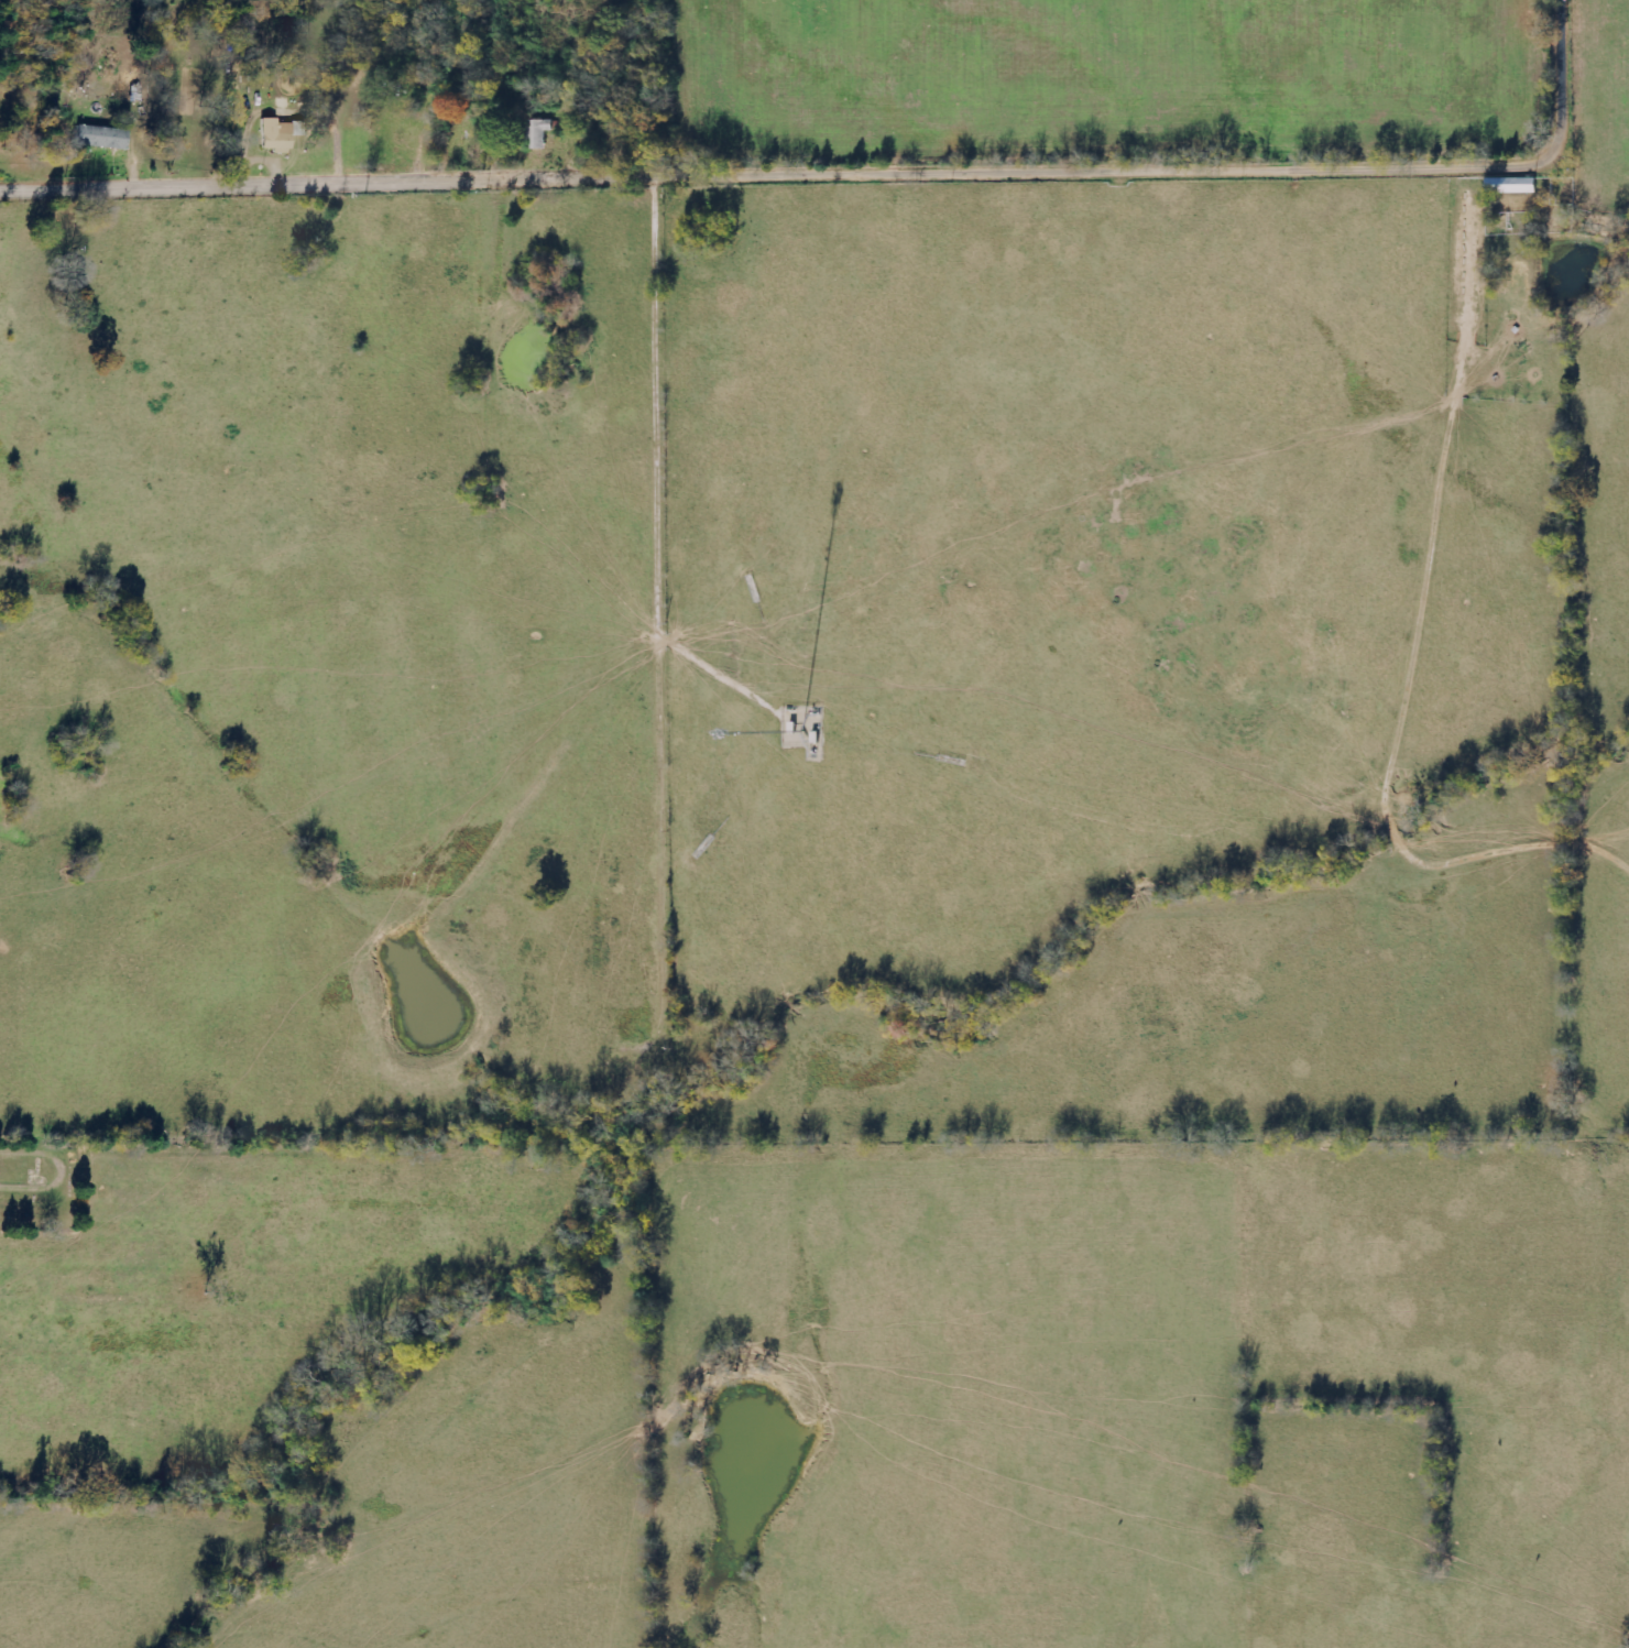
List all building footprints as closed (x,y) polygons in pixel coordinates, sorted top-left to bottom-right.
[(290,152),(290,123),(276,123),(277,118),(261,118),(260,149),(272,149),(272,152),(290,152)] [(554,130),(554,120),(531,120),(531,148),(547,148),(546,131),(554,130)] [(73,144),(123,151),(126,131),(75,124),(73,144)]
